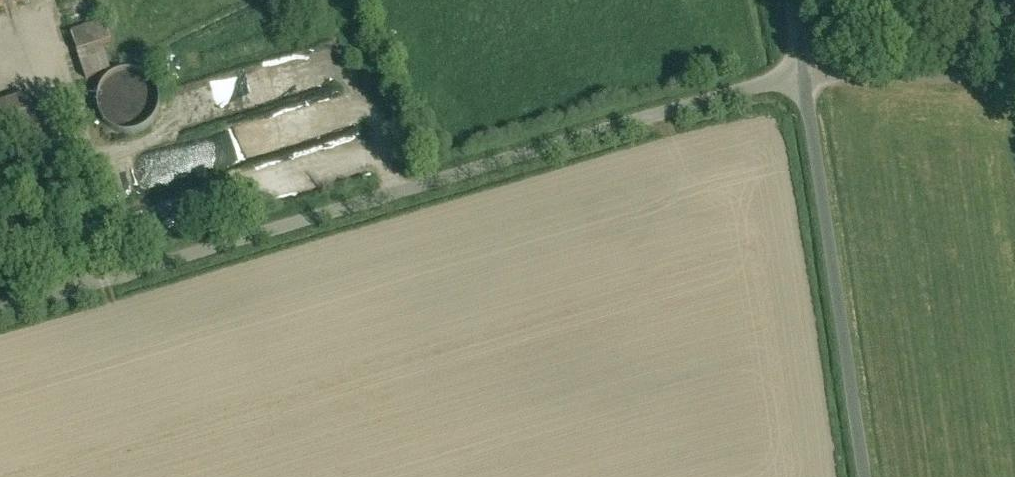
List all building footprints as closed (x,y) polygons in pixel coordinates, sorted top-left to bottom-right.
[(112,25),(78,36),(86,58),(109,50),(119,46),(112,25)] [(116,68),(109,50),(86,58),(83,59),(91,83),(118,74),(116,68)] [(303,82),(317,83),(320,57),(307,55),(303,82)] [(150,134),(159,127),(166,116),(167,103),(163,90),(156,81),(145,75),(132,73),(120,77),(110,85),(105,94),(103,108),(106,119),(114,130),(124,136),(137,138),(150,134)] [(34,96),(0,108),(0,147),(31,137),(46,132),(34,96)]
